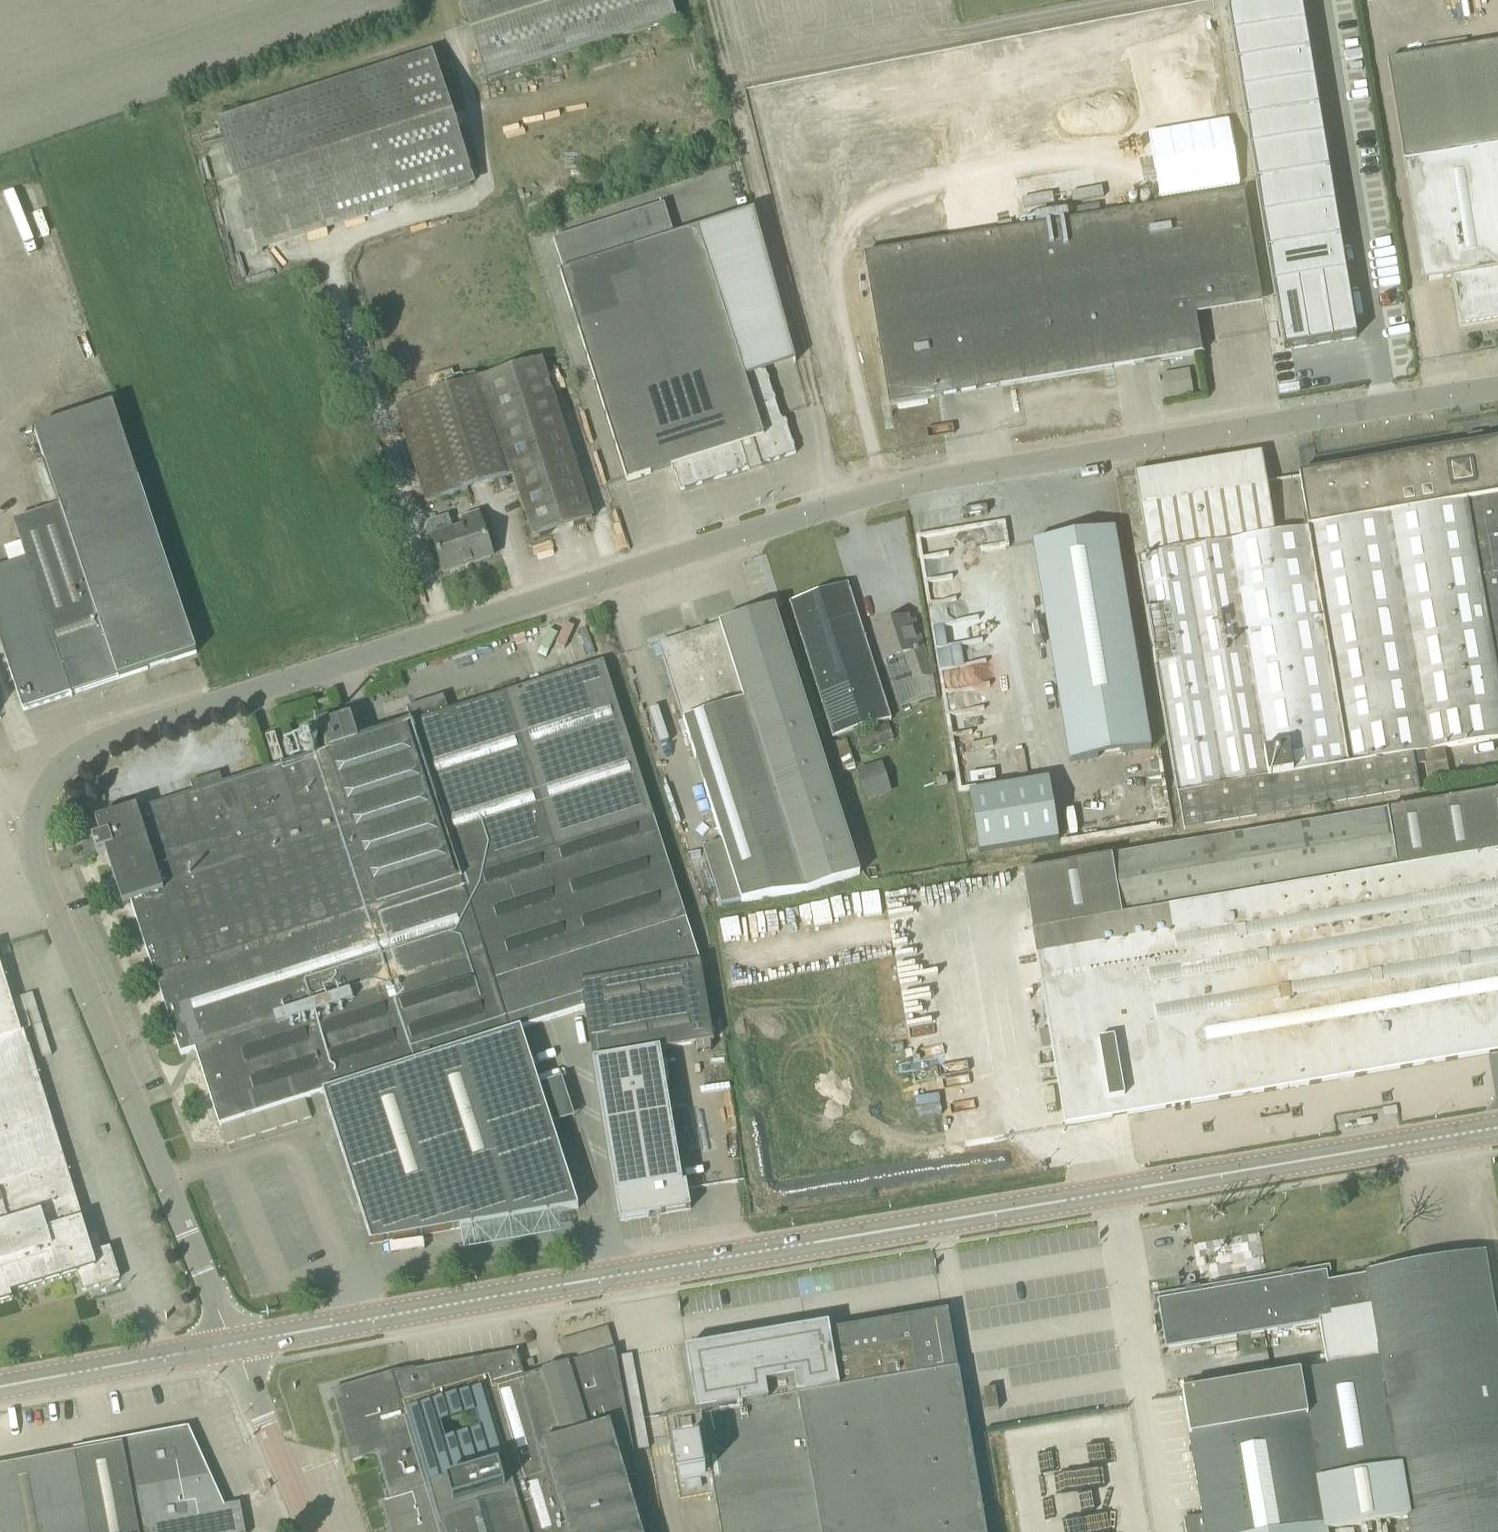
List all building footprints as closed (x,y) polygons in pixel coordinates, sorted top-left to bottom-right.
[(670,0),(460,0),(487,85),(677,24),(670,0)] [(1301,0),(1280,0),(1228,9),(1232,39),(1305,27),(1305,25),(1301,0)] [(1310,53),(1305,27),(1232,39),(1237,67),(1310,55),(1310,53)] [(1461,325),(1497,319),(1497,44),(1388,62),(1404,162),(1424,282),(1453,277),(1461,325)] [(432,53),(217,121),(259,254),(474,185),(432,53)] [(1314,81),(1310,55),(1237,67),(1242,95),(1315,83),(1314,81)] [(1319,109),(1315,83),(1242,95),(1246,123),(1319,111),(1319,109)] [(1348,94),(1370,201),(1390,197),(1367,90),(1348,94)] [(1324,138),(1319,111),(1246,123),(1251,152),(1324,139),(1324,138)] [(1328,166),(1324,139),(1251,152),(1257,186),(1330,174),(1328,166)] [(1333,194),(1330,174),(1257,186),(1262,220),(1335,208),(1333,194)] [(1059,378),(1202,354),(1194,305),(1261,294),(1244,193),(1034,227),(1059,378)] [(680,491),(796,454),(785,421),(782,423),(766,373),(739,382),(697,230),(675,237),(664,205),(553,240),(564,273),(560,274),(627,482),(673,467),(680,491)] [(1335,208),(1262,220),(1268,254),(1341,242),(1338,222),(1335,208)] [(890,405),(1003,387),(1059,378),(1034,227),(865,255),(890,405)] [(1342,250),(1341,242),(1268,254),(1274,291),(1299,287),(1323,283),(1347,279),(1342,250)] [(1357,339),(1347,279),(1323,283),(1333,343),(1357,339)] [(1333,343),(1323,283),(1299,287),(1309,347),(1333,343)] [(1309,347),(1299,287),(1274,291),(1284,351),(1309,347)] [(1454,302),(1438,303),(1443,352),(1459,350),(1454,302)] [(482,379),(513,476),(533,539),(576,525),(572,515),(586,511),(589,521),(592,520),(541,361),(482,379)] [(1167,398),(1194,393),(1189,368),(1163,373),(1167,398)] [(490,483),(506,478),(513,476),(482,379),(418,400),(450,496),(490,483)] [(196,654),(113,406),(35,432),(60,508),(118,680),(196,654)] [(1299,475),(1307,529),(1274,534),(1149,556),(1137,558),(1141,581),(1175,795),(1177,794),(1184,831),(1419,791),(1415,766),(1425,764),(1428,782),(1449,778),(1444,750),(1497,740),(1497,441),(1299,475)] [(1253,484),(1266,482),(1262,454),(1249,456),(1253,484)] [(1274,534),(1266,482),(1253,484),(1249,456),(1135,475),(1149,556),(1274,534)] [(23,712),(118,680),(60,508),(14,523),(21,545),(5,551),(10,566),(0,570),(0,643),(23,712)] [(572,515),(576,525),(589,521),(586,511),(572,515)] [(433,539),(444,573),(492,558),(478,516),(463,521),(465,528),(433,539)] [(1115,529),(1034,543),(1070,762),(1152,749),(1115,529)] [(890,722),(848,585),(789,603),(832,739),(890,722)] [(805,893),(860,876),(799,685),(775,608),(659,645),(684,723),(722,844),(704,850),(722,906),(805,893)] [(930,675),(916,631),(910,633),(906,620),(875,630),(885,662),(904,656),(911,682),(930,675)] [(223,785),(193,794),(137,812),(133,800),(111,807),(115,819),(105,823),(109,836),(92,841),(97,856),(114,850),(181,1056),(196,1051),(220,1127),(304,1099),(324,1093),(372,1244),(370,1244),(370,1245),(578,1210),(521,1030),(585,1010),(580,984),(701,964),(653,818),(610,686),(603,663),(478,703),(473,688),(406,709),(411,725),(359,742),(351,717),(319,727),(327,751),(296,761),(271,769),(223,785)] [(891,794),(882,764),(857,771),(866,802),(891,794)] [(220,775),(215,776),(190,784),(193,794),(223,785),(220,775)] [(969,795),(979,854),(1058,841),(1048,782),(969,795)] [(1437,1064),(1497,1053),(1497,792),(1023,874),(1065,1127),(1437,1064)] [(83,1292),(94,1288),(119,1280),(110,1250),(93,1255),(90,1247),(69,1178),(65,1166),(60,1151),(38,1078),(23,1032),(21,1032),(5,981),(0,964),(0,1305),(12,1301),(11,1295),(77,1274),(83,1292)] [(682,1184),(660,1051),(714,1042),(713,1041),(701,964),(580,984),(585,1010),(593,1063),(620,1222),(691,1210),(686,1184),(682,1184)] [(1367,1276),(1373,1309),(1382,1359),(1400,1470),(1408,1518),(1411,1531),(1497,1531),(1497,1335),(1484,1253),(1367,1273),(1367,1276)] [(1193,1288),(1183,1290),(1184,1297),(1159,1302),(1166,1349),(1334,1321),(1333,1316),(1373,1309),(1367,1276),(1328,1283),(1326,1273),(1194,1296),(1193,1288)] [(701,1414),(707,1447),(675,1452),(680,1480),(711,1475),(721,1531),(987,1531),(959,1370),(957,1370),(947,1313),(687,1357),(696,1414),(701,1414)] [(606,1327),(558,1341),(564,1363),(613,1348),(606,1327)] [(389,1531),(647,1531),(650,1531),(637,1479),(628,1432),(620,1370),(615,1351),(524,1378),(517,1353),(416,1374),(414,1370),(391,1374),(391,1376),(333,1393),(353,1462),(377,1455),(391,1502),(381,1504),(389,1531)] [(1311,1444),(1318,1483),(1400,1470),(1382,1359),(1299,1373),(1305,1407),(1311,1444)] [(1305,1407),(1299,1373),(1183,1394),(1188,1428),(1305,1407)] [(987,1412),(999,1410),(995,1389),(984,1391),(987,1412)] [(1326,1527),(1318,1483),(1311,1444),(1305,1407),(1188,1428),(1204,1517),(1184,1520),(1186,1531),(1327,1531),(1326,1527)] [(1023,1531),(1051,1531),(1051,1526),(1063,1524),(1061,1500),(1071,1499),(1069,1481),(1096,1478),(1101,1522),(1139,1518),(1129,1416),(995,1428),(997,1446),(1014,1444),(1023,1531)] [(244,1525),(240,1504),(220,1508),(186,1433),(75,1454),(74,1454),(0,1468),(0,1531),(245,1531),(244,1525)] [(1408,1518),(1400,1470),(1318,1483),(1326,1527),(1327,1531),(1331,1531),(1408,1518)]
